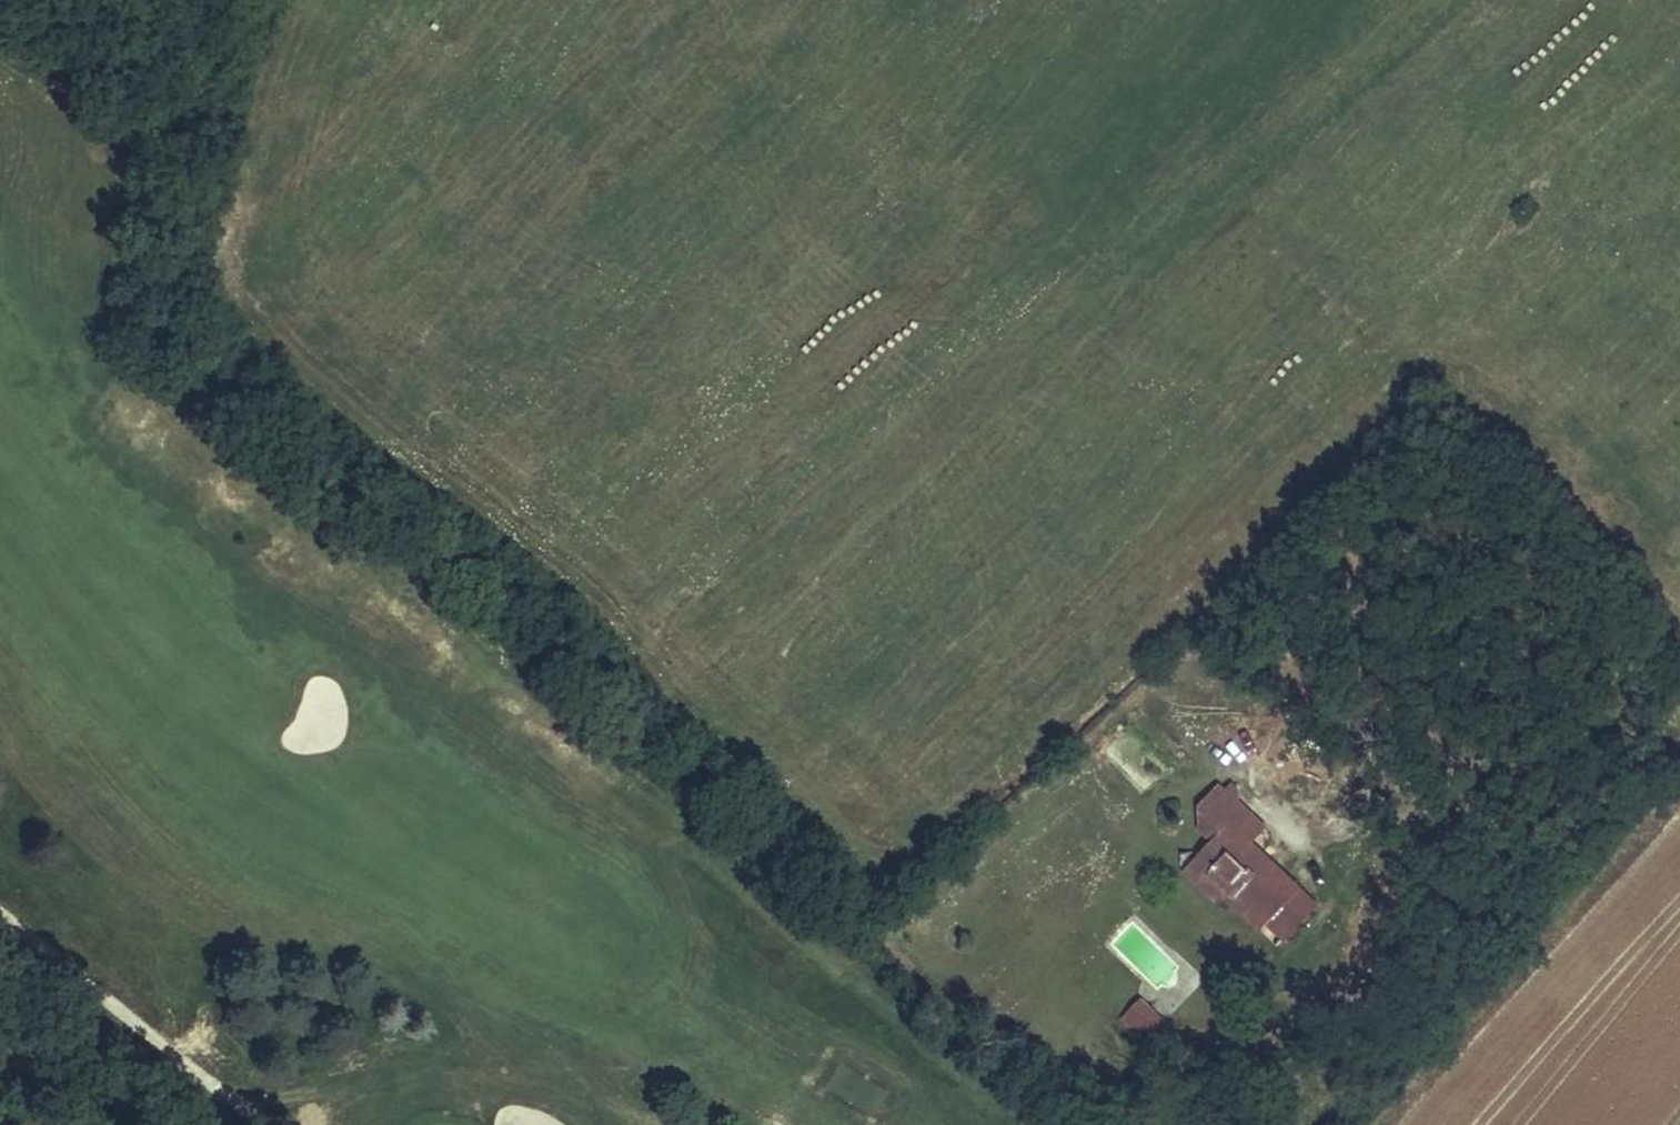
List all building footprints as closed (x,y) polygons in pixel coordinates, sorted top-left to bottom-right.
[(1197,815),(1201,843),(1211,852),(1195,867),(1209,879),(1201,887),(1219,905),(1227,897),(1262,932),(1294,900),(1240,847),(1254,832),(1235,814),(1236,799),(1226,791),(1219,799),(1216,796),(1197,815)] [(1213,910),(1219,905),(1201,887),(1209,879),(1195,867),(1181,880),(1213,910)] [(1272,956),(1311,916),(1294,900),(1262,932),(1227,897),(1219,905),(1272,956)] [(1119,1023),(1144,1047),(1157,1033),(1134,1010),(1119,1023)]
